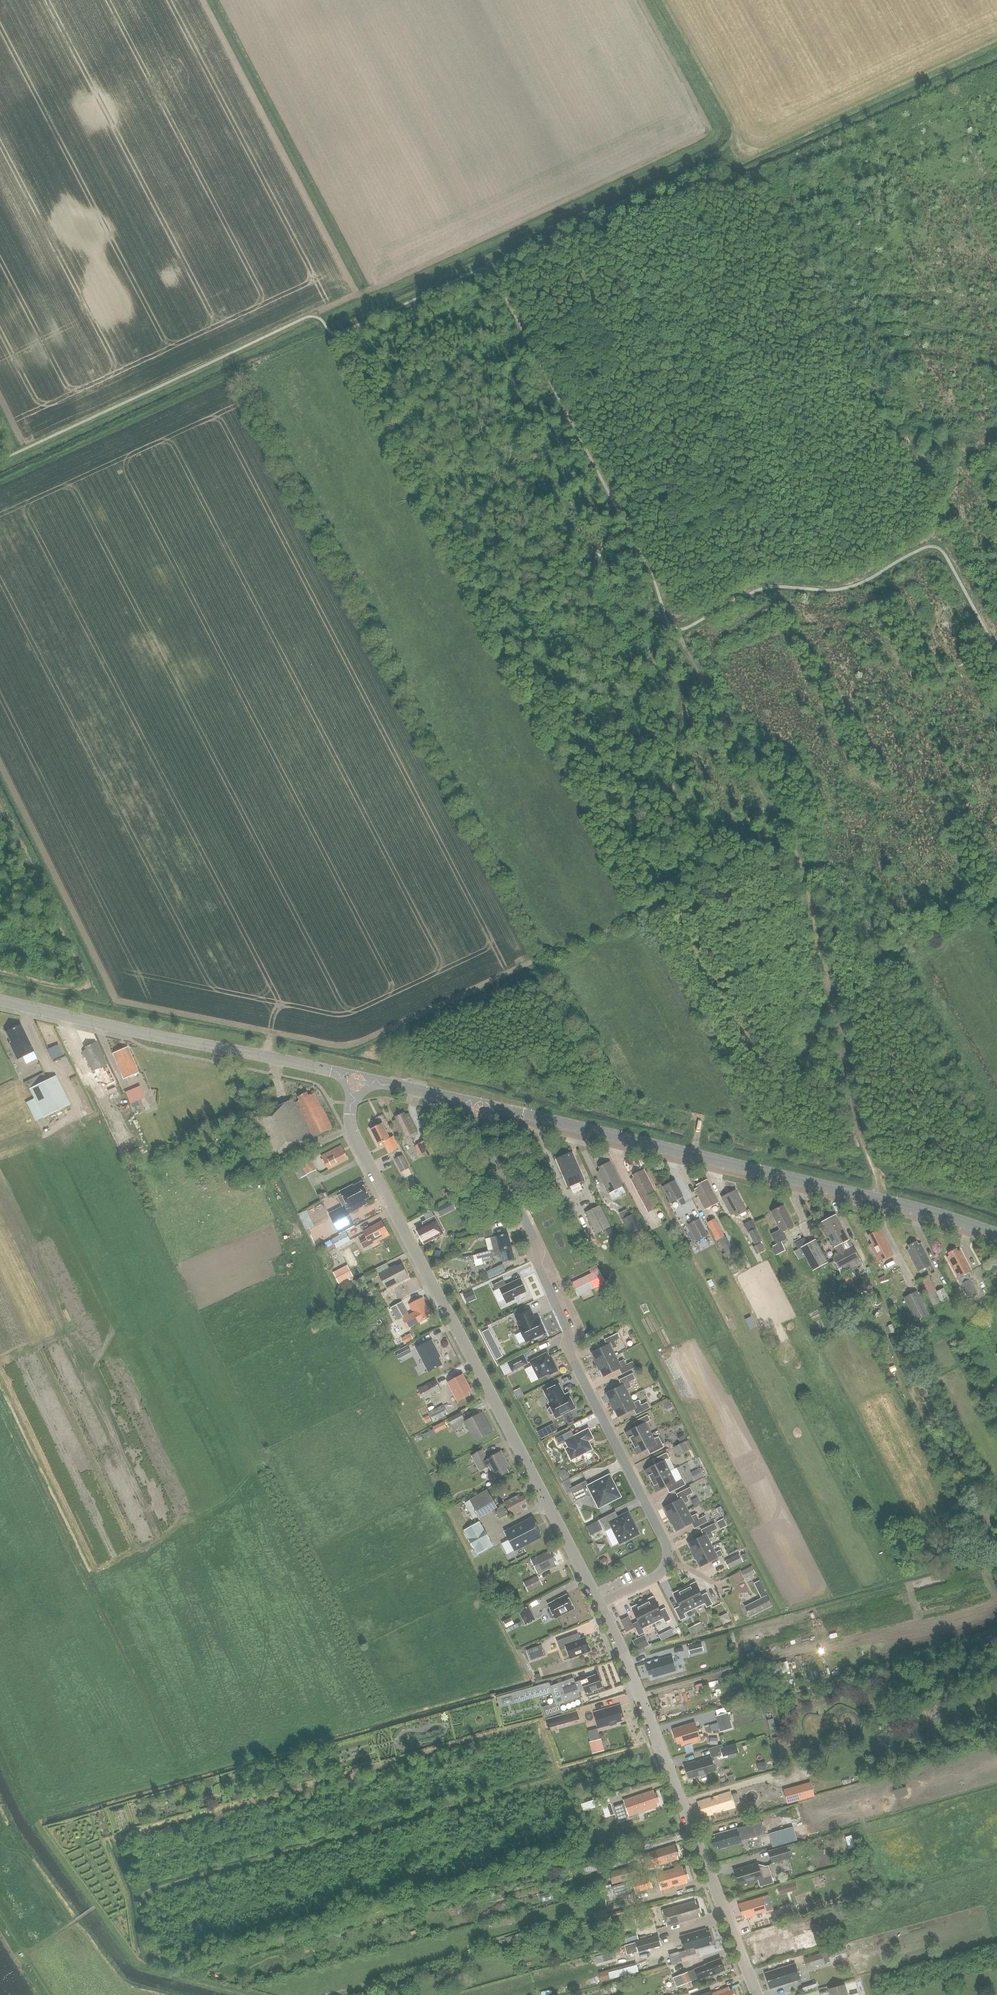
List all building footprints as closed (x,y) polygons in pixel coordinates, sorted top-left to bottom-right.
[(6,1032),(12,1042),(10,1043),(18,1060),(34,1052),(21,1025),(6,1032)] [(87,1050),(84,1051),(93,1072),(102,1067),(107,1065),(96,1042),(85,1047),(87,1050)] [(59,1044),(49,1050),(54,1058),(64,1053),(59,1044)] [(118,1055),(115,1056),(125,1079),(139,1073),(129,1050),(126,1052),(125,1048),(116,1052),(118,1055)] [(45,1081),(42,1074),(27,1082),(30,1089),(44,1118),(71,1104),(57,1076),(45,1081)] [(112,1074),(105,1077),(111,1088),(118,1084),(112,1074)] [(141,1086),(126,1093),(130,1104),(146,1098),(141,1086)] [(299,1146),(319,1136),(333,1128),(316,1093),(309,1096),(308,1093),(299,1097),(301,1101),(296,1103),(294,1100),(252,1120),(272,1159),(275,1157),(279,1165),(290,1159),(286,1152),(289,1150),(293,1157),(303,1152),(299,1146)] [(404,1113),(396,1117),(398,1120),(395,1121),(404,1139),(418,1132),(409,1114),(406,1116),(404,1113)] [(373,1119),(376,1126),(387,1121),(383,1114),(373,1119)] [(233,1120),(215,1128),(220,1139),(230,1134),(227,1129),(235,1125),(233,1120)] [(371,1130),(375,1136),(379,1145),(385,1142),(391,1153),(400,1149),(394,1137),(391,1139),(383,1124),(371,1130)] [(434,1154),(427,1140),(420,1143),(421,1144),(415,1146),(419,1156),(425,1153),(428,1158),(434,1154)] [(349,1159),(342,1146),(322,1157),(329,1170),(349,1159)] [(302,1179),(317,1170),(312,1161),(322,1156),(321,1153),(295,1166),(302,1179)] [(580,1183),(585,1181),(573,1153),(557,1160),(569,1188),(571,1187),(574,1185),(580,1183)] [(395,1160),(401,1172),(409,1168),(403,1156),(395,1160)] [(598,1172),(609,1194),(623,1187),(610,1163),(600,1168),(601,1171),(598,1172)] [(662,1207),(655,1193),(656,1193),(645,1170),(634,1175),(635,1178),(632,1180),(649,1213),(662,1207)] [(697,1185),(698,1188),(695,1190),(706,1210),(719,1203),(708,1180),(697,1185)] [(686,1204),(683,1198),(684,1197),(676,1181),(663,1187),(672,1204),(679,1200),(682,1206),(686,1204)] [(344,1207),(330,1214),(336,1226),(339,1231),(341,1234),(355,1227),(349,1215),(367,1205),(365,1200),(370,1198),(362,1182),(354,1187),(353,1186),(341,1192),(343,1195),(339,1197),(344,1207)] [(574,1185),(571,1187),(573,1193),(582,1189),(580,1183),(574,1185)] [(453,1190),(446,1194),(448,1199),(456,1196),(453,1190)] [(732,1216),(735,1214),(736,1217),(747,1211),(736,1191),(723,1198),(732,1216)] [(329,1197),(327,1193),(324,1195),(323,1194),(319,1196),(321,1201),(329,1197)] [(451,1202),(436,1209),(440,1216),(455,1209),(451,1202)] [(611,1228),(600,1206),(585,1213),(596,1235),(611,1228)] [(777,1245),(788,1240),(784,1232),(795,1227),(784,1206),(772,1212),(781,1230),(772,1235),(777,1245)] [(425,1213),(429,1220),(437,1215),(433,1208),(425,1213)] [(634,1215),(622,1221),(630,1235),(641,1229),(634,1215)] [(836,1215),(822,1223),(835,1248),(836,1248),(840,1255),(834,1258),(840,1270),(850,1264),(853,1269),(863,1264),(854,1247),(846,1252),(843,1244),(850,1240),(836,1215)] [(424,1226),(417,1230),(425,1245),(445,1235),(436,1217),(427,1221),(423,1223),(424,1226)] [(699,1219),(688,1224),(697,1240),(707,1235),(699,1219)] [(716,1219),(708,1223),(710,1227),(715,1238),(723,1234),(718,1223),(716,1219)] [(368,1239),(361,1242),(365,1249),(390,1236),(382,1222),(371,1228),(372,1229),(365,1233),(368,1239)] [(753,1223),(745,1227),(749,1234),(749,1233),(755,1246),(763,1242),(756,1230),(757,1230),(753,1223)] [(492,1236),(491,1229),(478,1232),(480,1239),(492,1236)] [(879,1263),(887,1259),(894,1255),(881,1230),(869,1236),(873,1244),(870,1245),(879,1263)] [(642,1231),(635,1235),(638,1242),(646,1238),(642,1231)] [(347,1232),(333,1239),(338,1248),(352,1241),(347,1232)] [(496,1237),(491,1238),(492,1243),(494,1250),(499,1249),(500,1250),(501,1250),(511,1247),(511,1246),(508,1234),(496,1237)] [(726,1237),(719,1240),(725,1253),(727,1257),(728,1258),(735,1255),(726,1237)] [(802,1240),(795,1244),(799,1250),(801,1249),(813,1271),(829,1263),(816,1240),(808,1244),(805,1246),(802,1240)] [(909,1246),(911,1249),(908,1251),(919,1273),(932,1266),(921,1244),(919,1245),(917,1242),(909,1246)] [(762,1244),(756,1247),(759,1254),(765,1251),(762,1244)] [(488,1251),(476,1254),(477,1255),(478,1260),(482,1258),(482,1260),(483,1260),(488,1259),(501,1255),(503,1263),(514,1260),(511,1247),(501,1250),(500,1250),(499,1249),(494,1250),(488,1251)] [(961,1251),(958,1252),(957,1249),(949,1254),(950,1256),(947,1258),(958,1279),(968,1274),(972,1272),(961,1251)] [(390,1269),(379,1275),(387,1290),(410,1278),(403,1265),(398,1267),(397,1265),(390,1269)] [(502,1265),(487,1272),(490,1278),(505,1271),(502,1265)] [(375,1270),(374,1269),(365,1275),(368,1281),(378,1276),(378,1275),(375,1270)] [(341,1270),(334,1273),(339,1283),(353,1276),(351,1272),(344,1276),(341,1270)] [(599,1270),(572,1283),(579,1296),(606,1283),(599,1270)] [(848,1274),(843,1278),(849,1286),(854,1281),(848,1274)] [(968,1274),(958,1279),(961,1285),(972,1280),(968,1274)] [(364,1276),(353,1282),(357,1288),(367,1283),(364,1276)] [(885,1276),(879,1279),(882,1285),(888,1282),(885,1276)] [(937,1292),(929,1276),(920,1281),(936,1312),(944,1308),(944,1306),(952,1302),(944,1288),(937,1292)] [(526,1292),(520,1279),(506,1286),(504,1280),(493,1285),(495,1291),(500,1289),(507,1303),(514,1300),(514,1298),(526,1292)] [(972,1280),(961,1285),(968,1297),(978,1292),(972,1280)] [(930,1316),(918,1292),(904,1299),(916,1323),(930,1316)] [(470,1293),(464,1295),(467,1302),(467,1303),(474,1300),(473,1299),(470,1293)] [(412,1314),(413,1316),(411,1317),(415,1325),(429,1318),(428,1316),(431,1314),(423,1298),(410,1305),(414,1312),(411,1313),(412,1314)] [(390,1309),(397,1321),(403,1318),(409,1315),(402,1303),(390,1309)] [(530,1310),(516,1316),(521,1326),(519,1327),(525,1342),(534,1337),(535,1337),(541,1335),(541,1334),(545,1332),(539,1318),(534,1321),(530,1310)] [(409,1315),(403,1318),(409,1328),(415,1325),(411,1317),(413,1316),(412,1314),(409,1315)] [(751,1317),(745,1320),(751,1331),(757,1328),(751,1317)] [(489,1329),(482,1333),(486,1340),(493,1336),(489,1329)] [(607,1345),(592,1353),(597,1365),(616,1356),(612,1349),(617,1347),(615,1342),(621,1339),(618,1333),(604,1340),(607,1345)] [(411,1334),(402,1339),(403,1341),(405,1345),(414,1340),(411,1334)] [(429,1372),(443,1365),(439,1358),(441,1357),(433,1341),(417,1349),(429,1372)] [(398,1358),(412,1351),(409,1346),(395,1353),(398,1358)] [(500,1350),(493,1353),(496,1360),(503,1357),(500,1350)] [(550,1358),(547,1353),(530,1362),(539,1379),(549,1374),(550,1375),(558,1371),(551,1357),(550,1358)] [(512,1371),(528,1364),(523,1355),(508,1363),(512,1371)] [(616,1356),(597,1365),(603,1377),(619,1369),(621,1372),(622,1374),(636,1367),(633,1362),(626,1365),(624,1360),(619,1362),(616,1356)] [(904,1372),(909,1383),(921,1377),(915,1367),(904,1372)] [(622,1386),(606,1394),(612,1406),(630,1396),(627,1390),(632,1387),(629,1382),(636,1379),(633,1373),(619,1380),(620,1383),(622,1386)] [(469,1392),(471,1391),(463,1375),(449,1383),(458,1401),(470,1395),(469,1392)] [(436,1379),(419,1388),(421,1392),(423,1395),(425,1400),(442,1390),(436,1379)] [(558,1385),(545,1392),(552,1403),(550,1404),(551,1408),(549,1409),(549,1411),(551,1414),(552,1415),(555,1414),(556,1417),(575,1408),(568,1394),(563,1397),(562,1394),(563,1393),(558,1385)] [(630,1396),(612,1406),(618,1417),(634,1409),(635,1412),(636,1415),(650,1408),(647,1402),(641,1405),(638,1400),(634,1403),(630,1396)] [(432,1406),(427,1409),(434,1422),(440,1419),(432,1406)] [(459,1412),(447,1419),(451,1427),(463,1420),(459,1412)] [(490,1434),(489,1431),(491,1430),(482,1413),(465,1422),(476,1441),(490,1434)] [(570,1414),(564,1417),(568,1425),(574,1422),(570,1414)] [(637,1427),(626,1433),(629,1438),(630,1438),(633,1443),(651,1434),(646,1423),(650,1420),(648,1415),(636,1421),(639,1426),(637,1427)] [(444,1422),(433,1428),(436,1433),(446,1428),(444,1422)] [(542,1437),(559,1431),(556,1423),(539,1430),(542,1437)] [(592,1438),(588,1430),(575,1437),(571,1431),(555,1439),(559,1446),(566,1442),(570,1448),(567,1450),(572,1459),(575,1458),(581,1455),(591,1449),(587,1441),(592,1438)] [(686,1439),(683,1433),(677,1436),(680,1442),(686,1439)] [(651,1434),(633,1443),(635,1448),(634,1449),(637,1454),(648,1449),(650,1448),(652,1453),(664,1447),(659,1437),(654,1439),(651,1434)] [(688,1441),(674,1448),(678,1456),(689,1451),(689,1450),(692,1449),(688,1441)] [(508,1469),(510,1468),(502,1452),(488,1459),(483,1450),(472,1456),(481,1471),(490,1466),(497,1479),(509,1472),(508,1469)] [(656,1465),(645,1470),(648,1476),(649,1475),(652,1481),(670,1471),(675,1469),(669,1458),(667,1453),(655,1459),(658,1464),(656,1465)] [(701,1468),(694,1472),(698,1480),(699,1479),(705,1476),(701,1468)] [(670,1471),(652,1481),(654,1486),(653,1486),(656,1492),(667,1487),(669,1485),(672,1492),(686,1485),(682,1478),(682,1479),(675,1482),(670,1471)] [(573,1488),(570,1489),(572,1492),(576,1501),(581,1499),(578,1493),(583,1490),(586,1496),(592,1493),(595,1499),(599,1508),(608,1503),(614,1500),(615,1498),(619,1496),(616,1490),(616,1488),(614,1484),(612,1483),(609,1477),(589,1487),(586,1481),(573,1488)] [(679,1500),(664,1508),(670,1519),(688,1510),(685,1504),(690,1501),(687,1496),(693,1493),(690,1487),(676,1494),(678,1497),(679,1500)] [(472,1519),(496,1506),(487,1490),(464,1503),(472,1519)] [(511,1515),(528,1506),(523,1496),(520,1497),(519,1495),(505,1502),(511,1515)] [(608,1503),(599,1508),(602,1513),(611,1509),(608,1503)] [(499,1519),(509,1515),(507,1510),(502,1507),(498,1509),(497,1514),(499,1519)] [(688,1510),(670,1519),(676,1531),(692,1523),(693,1525),(694,1528),(708,1521),(705,1516),(699,1519),(696,1514),(691,1516),(688,1510)] [(615,1511),(599,1520),(605,1531),(612,1528),(620,1543),(623,1542),(624,1542),(628,1540),(629,1539),(639,1534),(628,1513),(619,1518),(615,1511)] [(514,1551),(543,1536),(533,1517),(505,1532),(514,1551)] [(485,1530),(484,1530),(479,1521),(464,1530),(469,1538),(468,1539),(473,1548),(474,1547),(477,1554),(493,1545),(489,1539),(490,1538),(485,1530)] [(598,1521),(586,1527),(590,1533),(601,1528),(598,1521)] [(704,1535),(688,1543),(694,1555),(712,1546),(709,1539),(714,1537),(711,1532),(718,1529),(715,1523),(701,1530),(702,1533),(704,1535)] [(712,1546),(694,1555),(700,1567),(723,1555),(720,1550),(715,1552),(712,1546)] [(555,1561),(557,1560),(554,1552),(551,1553),(550,1550),(531,1559),(537,1573),(556,1564),(555,1561)] [(739,1554),(725,1561),(729,1569),(743,1562),(739,1554)] [(752,1566),(742,1571),(745,1579),(752,1575),(751,1573),(755,1571),(752,1566)] [(538,1575),(523,1582),(528,1592),(543,1584),(538,1575)] [(750,1617),(772,1606),(759,1580),(754,1583),(761,1598),(745,1606),(750,1617)] [(702,1595),(700,1592),(695,1583),(685,1588),(694,1608),(704,1603),(707,1607),(713,1605),(707,1593),(702,1595)] [(680,1621),(686,1618),(684,1613),(694,1608),(685,1588),(674,1594),(680,1606),(675,1609),(680,1621)] [(574,1608),(567,1595),(559,1599),(555,1601),(548,1605),(552,1611),(550,1612),(549,1614),(551,1618),(553,1618),(555,1617),(555,1618),(574,1608)] [(654,1598),(653,1597),(648,1600),(648,1601),(643,1604),(652,1623),(663,1618),(665,1623),(671,1620),(665,1608),(660,1610),(654,1598)] [(642,1628),(652,1623),(643,1604),(638,1606),(637,1605),(632,1608),(638,1621),(633,1624),(635,1628),(639,1636),(645,1633),(642,1628)] [(529,1607),(519,1612),(526,1625),(536,1620),(529,1607)] [(730,1612),(721,1616),(726,1624),(734,1620),(730,1612)] [(509,1627),(517,1622),(514,1616),(506,1621),(509,1627)] [(628,1617),(621,1620),(627,1632),(635,1628),(633,1624),(632,1624),(628,1617)] [(690,1627),(693,1633),(706,1628),(703,1621),(690,1627)] [(671,1629),(665,1632),(668,1638),(674,1635),(671,1629)] [(634,1639),(639,1649),(652,1644),(647,1634),(634,1639)] [(590,1651),(585,1637),(572,1642),(570,1636),(557,1641),(560,1647),(566,1645),(571,1658),(590,1651)] [(702,1643),(688,1647),(690,1655),(704,1651),(702,1643)] [(542,1644),(526,1650),(530,1661),(546,1655),(542,1644)] [(653,1677),(676,1670),(672,1655),(659,1659),(659,1658),(645,1662),(649,1675),(652,1674),(653,1677)] [(550,1683),(498,1698),(499,1700),(501,1709),(553,1693),(557,1703),(557,1704),(559,1703),(563,1702),(565,1701),(566,1702),(580,1697),(578,1693),(584,1690),(585,1694),(586,1693),(586,1695),(593,1693),(592,1691),(603,1688),(598,1674),(574,1682),(573,1678),(551,1686),(551,1685),(550,1683)] [(703,1683),(696,1686),(698,1693),(706,1691),(703,1683)] [(686,1704),(683,1689),(662,1693),(665,1708),(686,1704)] [(939,1693),(931,1699),(937,1706),(945,1700),(939,1693)] [(611,1727),(618,1725),(617,1723),(622,1722),(621,1718),(625,1717),(622,1705),(595,1713),(599,1728),(610,1725),(611,1727)] [(548,1728),(579,1719),(577,1710),(546,1719),(548,1728)] [(728,1713),(716,1717),(720,1732),(732,1729),(728,1713)] [(681,1742),(683,1746),(701,1740),(696,1723),(674,1730),(678,1743),(681,1742)] [(593,1754),(604,1751),(601,1740),(590,1743),(593,1754)] [(722,1758),(739,1753),(736,1744),(720,1749),(722,1758)] [(818,1749),(811,1751),(813,1759),(820,1757),(818,1749)] [(716,1772),(712,1757),(701,1760),(701,1761),(697,1762),(697,1761),(685,1765),(689,1779),(716,1772)] [(310,1772),(303,1774),(305,1782),(312,1781),(310,1772)] [(787,1804),(814,1796),(810,1782),(783,1790),(787,1804)] [(909,1787),(897,1789),(898,1797),(910,1795),(909,1787)] [(657,1803),(660,1802),(657,1792),(654,1793),(653,1790),(624,1800),(625,1803),(615,1807),(619,1820),(658,1806),(657,1803)] [(721,1795),(698,1802),(701,1813),(704,1812),(705,1815),(726,1809),(734,1806),(734,1805),(739,1803),(740,1802),(738,1794),(736,1793),(731,1795),(730,1792),(721,1795)] [(601,1797),(583,1803),(585,1810),(603,1804),(601,1797)] [(611,1803),(602,1806),(606,1818),(615,1815),(611,1803)] [(740,1842),(765,1835),(761,1822),(714,1835),(715,1838),(712,1839),(714,1847),(718,1846),(719,1850),(741,1844),(740,1842)] [(769,1834),(773,1847),(797,1840),(793,1827),(769,1834)] [(652,1852),(647,1854),(651,1867),(678,1859),(677,1856),(680,1855),(676,1843),(651,1851),(652,1852)] [(786,1846),(768,1851),(772,1863),(790,1858),(790,1857),(793,1856),(791,1851),(788,1852),(786,1846)] [(621,1858),(632,1855),(630,1848),(619,1851),(621,1858)] [(640,1876),(636,1863),(609,1872),(613,1885),(640,1876)] [(583,1867),(585,1874),(601,1870),(599,1864),(583,1867)] [(766,1866),(759,1865),(758,1864),(737,1870),(738,1876),(737,1876),(740,1886),(758,1880),(760,1887),(774,1883),(768,1866),(766,1866)] [(685,1879),(689,1878),(686,1868),(684,1869),(683,1867),(659,1873),(663,1888),(686,1882),(685,1879)] [(632,1880),(635,1893),(653,1888),(649,1875),(632,1880)] [(796,1882),(778,1888),(780,1895),(798,1890),(796,1882)] [(763,1897),(739,1905),(742,1916),(745,1915),(747,1919),(768,1913),(774,1911),(769,1895),(763,1897)] [(701,1917),(700,1913),(703,1913),(700,1904),(697,1905),(696,1901),(663,1911),(668,1926),(701,1917)] [(814,1906),(801,1910),(802,1916),(815,1912),(814,1906)] [(792,1910),(783,1913),(784,1920),(794,1917),(792,1910)] [(831,1913),(806,1920),(808,1925),(833,1918),(831,1913)] [(708,1941),(711,1940),(709,1931),(705,1932),(704,1929),(682,1936),(686,1950),(694,1948),(709,1943),(708,1941)] [(636,1932),(625,1935),(627,1943),(638,1939),(636,1932)] [(521,1933),(506,1938),(508,1944),(523,1939),(521,1933)] [(760,1954),(789,1949),(787,1933),(757,1938),(760,1954)] [(797,1938),(800,1950),(823,1945),(820,1933),(797,1938)] [(635,1943),(638,1952),(661,1945),(659,1935),(635,1942),(635,1943)] [(635,1943),(625,1946),(627,1955),(638,1952),(635,1943)] [(842,1946),(829,1950),(830,1956),(844,1953),(842,1946)] [(686,1950),(680,1952),(681,1958),(696,1953),(694,1948),(686,1950)] [(827,1951),(805,1959),(808,1968),(830,1961),(827,1951)] [(612,1952),(594,1957),(596,1964),(614,1959),(612,1952)] [(677,1987),(698,1978),(699,1980),(724,1969),(719,1958),(694,1969),(695,1970),(674,1979),(677,1987)] [(795,1964),(766,1973),(771,1989),(800,1980),(795,1964)] [(602,1982),(611,1979),(639,1972),(637,1965),(609,1973),(600,1975),(602,1982)] [(846,1986),(830,1990),(831,1994),(848,1994),(846,1986)]
